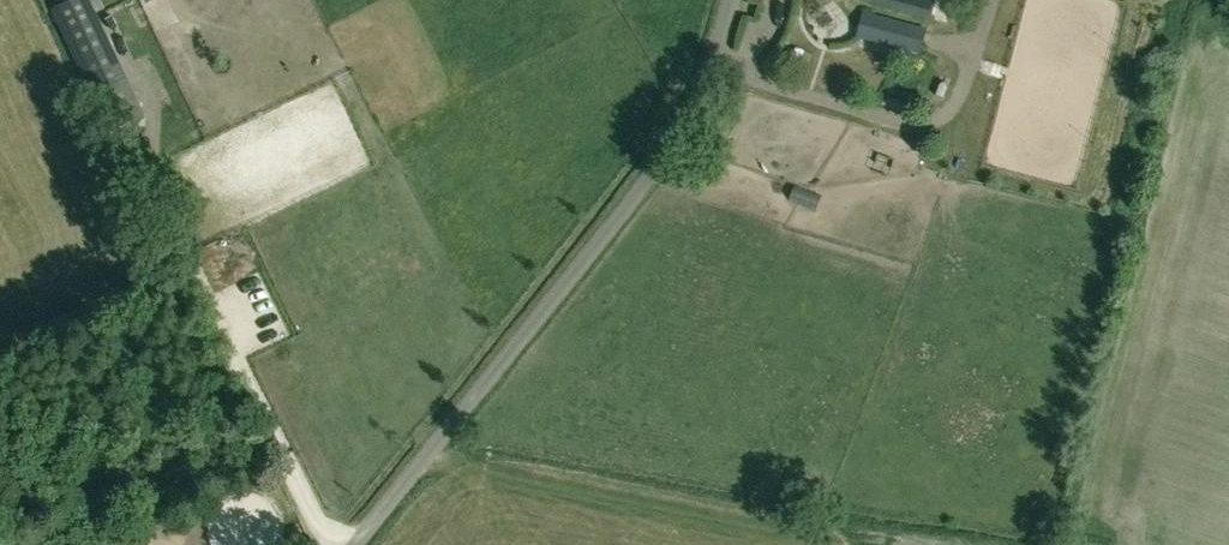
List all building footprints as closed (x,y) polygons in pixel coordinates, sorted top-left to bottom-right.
[(88,0),(73,0),(50,11),(108,132),(143,116),(88,0)] [(931,14),(935,0),(879,0),(931,14)] [(920,54),(926,29),(862,13),(855,38),(920,54)]
